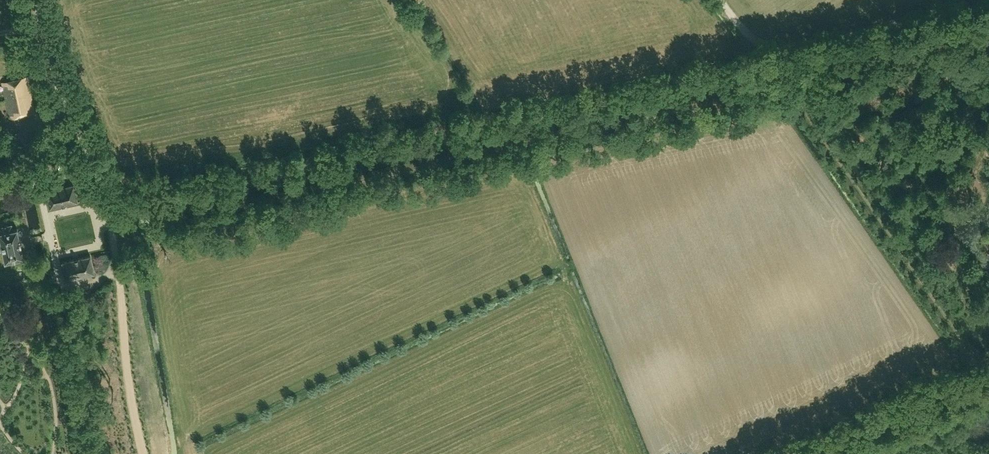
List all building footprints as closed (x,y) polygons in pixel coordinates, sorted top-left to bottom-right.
[(27,76),(2,82),(10,118),(35,112),(27,76)] [(75,170),(78,163),(68,158),(65,165),(75,170)] [(74,184),(46,191),(50,208),(78,201),(74,184)] [(1,241),(0,242),(0,251),(3,252),(5,261),(24,257),(18,228),(14,229),(13,223),(0,225),(0,236),(1,241)] [(91,255),(62,262),(66,279),(95,273),(91,255)]
